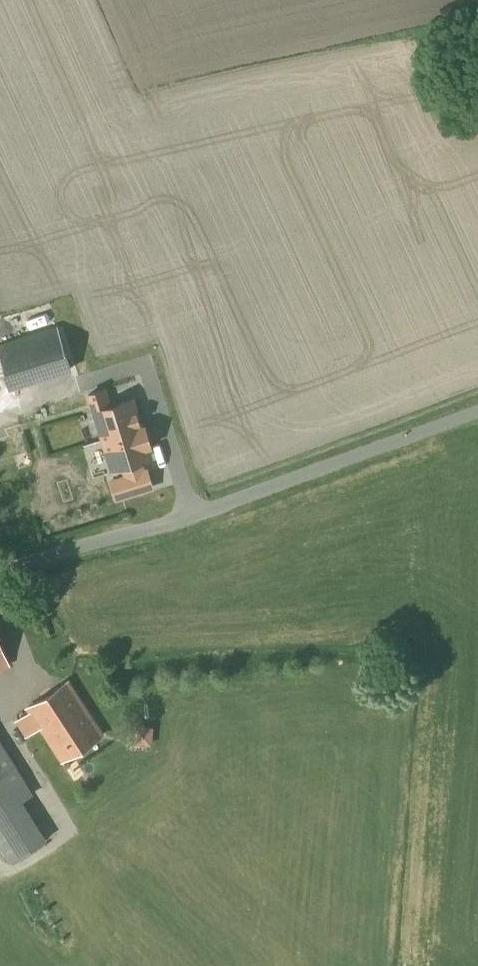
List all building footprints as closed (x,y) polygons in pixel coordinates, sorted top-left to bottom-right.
[(9,388),(70,368),(57,326),(0,344),(0,359),(9,388)] [(136,397),(91,411),(109,470),(154,456),(136,397)] [(101,737),(66,683),(27,707),(29,710),(14,721),(25,738),(41,728),(62,761),(101,737)] [(140,735),(145,745),(161,736),(156,727),(140,735)] [(46,841),(30,815),(21,802),(28,797),(22,787),(26,784),(0,742),(0,852),(8,865),(46,841)]
